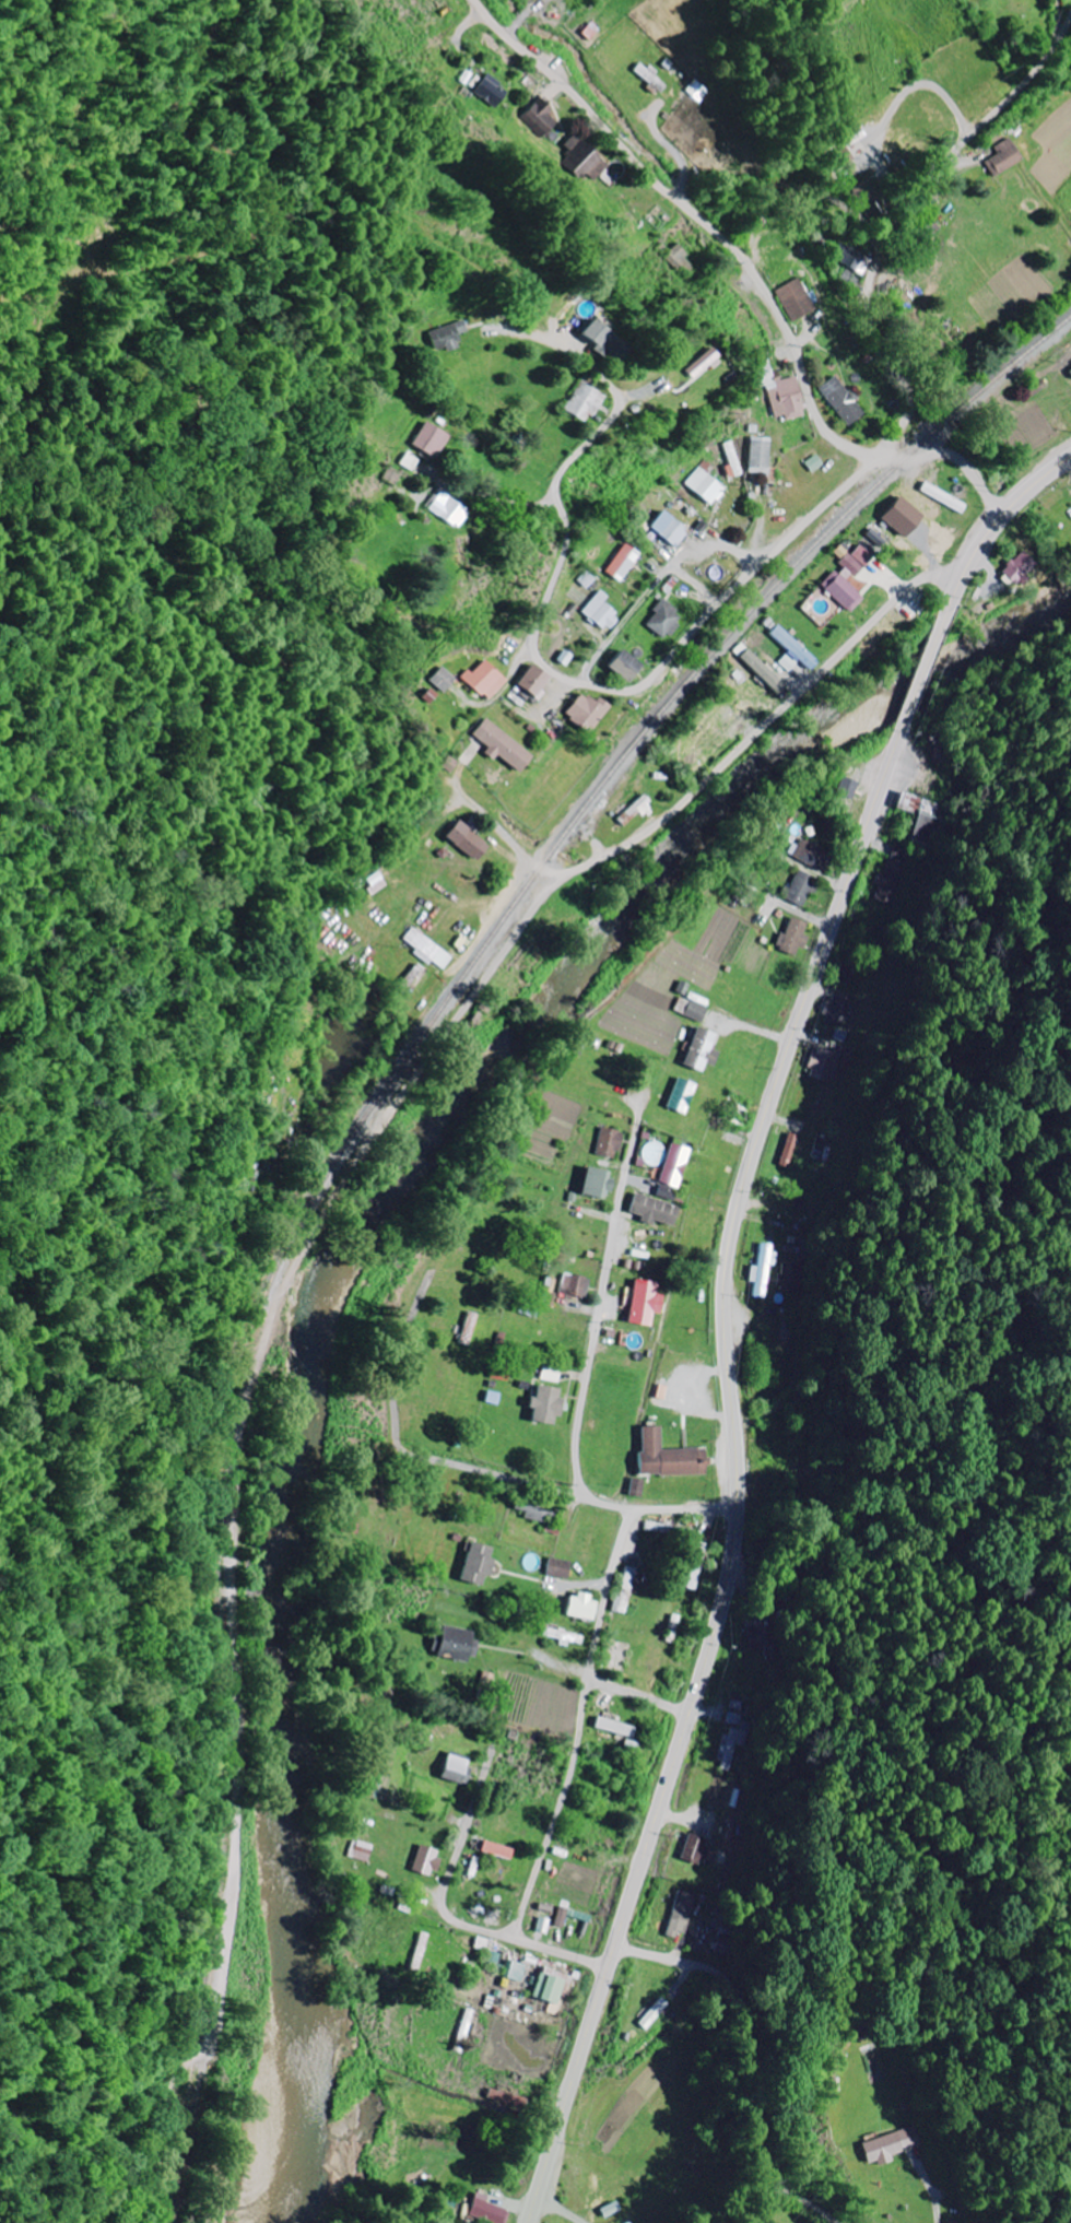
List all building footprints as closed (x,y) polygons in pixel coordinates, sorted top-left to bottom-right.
[(665,82),(641,62),(634,71),(658,91),(665,82)] [(498,107),(510,88),(487,74),(475,94),(498,107)] [(703,101),(712,90),(698,79),(689,90),(703,101)] [(522,117),(543,137),(561,118),(540,98),(522,117)] [(580,180),(586,173),(594,180),(608,165),(574,134),(565,144),(572,151),(561,163),(580,180)] [(998,153),(985,162),(995,177),(1023,158),(1010,138),(995,147),(998,153)] [(845,187),(851,203),(856,201),(863,218),(883,210),(869,177),(845,187)] [(864,274),(873,257),(842,241),(834,258),(864,274)] [(684,278),(694,269),(685,258),(688,255),(678,243),(664,254),(684,278)] [(840,279),(852,289),(860,279),(848,269),(840,279)] [(790,321),(815,311),(802,278),(776,288),(790,321)] [(609,328),(606,330),(590,318),(578,334),(591,344),(588,347),(612,365),(629,343),(609,328)] [(470,331),(466,320),(431,330),(437,349),(448,346),(449,351),(463,347),(459,335),(470,331)] [(678,370),(687,380),(713,357),(704,347),(678,370)] [(775,417),(785,415),(786,420),(806,415),(796,375),(774,380),(769,363),(752,367),(757,388),(767,385),(775,417)] [(847,425),(864,413),(854,401),(856,400),(836,375),(819,389),(847,425)] [(602,393),(578,382),(564,412),(588,423),(602,393)] [(410,444),(434,458),(448,436),(424,421),(410,444)] [(770,438),(751,437),(749,472),(769,473),(770,438)] [(731,464),(725,465),(729,478),(743,473),(733,440),(724,443),(731,464)] [(413,471),(419,460),(407,452),(400,463),(413,471)] [(686,483),(712,507),(727,491),(702,466),(686,483)] [(428,507),(455,529),(468,512),(441,490),(428,507)] [(922,515),(898,495),(879,518),(903,538),(922,515)] [(689,531),(663,510),(650,526),(676,547),(689,531)] [(863,597),(848,584),(874,553),(859,541),(840,565),(821,588),(850,612),(863,597)] [(607,573),(624,582),(639,551),(623,543),(607,573)] [(1018,581),(1019,583),(1038,565),(1023,550),(996,575),(1010,589),(1018,581)] [(608,596),(600,590),(583,611),(608,632),(620,617),(603,603),(608,596)] [(665,640),(683,614),(662,600),(644,625),(665,640)] [(789,651),(778,662),(788,671),(798,660),(809,670),(817,661),(777,625),(769,633),(789,651)] [(639,665),(619,649),(605,666),(625,682),(639,665)] [(739,657),(778,694),(786,686),(747,649),(739,657)] [(464,679),(488,701),(507,679),(483,658),(464,679)] [(548,677),(530,664),(515,685),(534,698),(548,677)] [(431,680),(445,693),(457,679),(443,666),(431,680)] [(563,715),(587,734),(609,706),(597,697),(593,703),(580,693),(563,715)] [(496,755),(516,772),(530,757),(486,717),(470,736),(494,757),(496,755)] [(901,807),(923,813),(916,839),(942,847),(950,818),(945,817),(949,804),(905,791),(901,807)] [(652,806),(645,796),(616,818),(624,828),(652,806)] [(488,844),(456,820),(443,837),(476,861),(488,844)] [(825,871),(834,850),(805,837),(796,858),(825,871)] [(819,876),(802,870),(796,888),(788,886),(784,898),(810,907),(818,886),(816,885),(819,876)] [(814,924),(796,917),(790,934),(785,932),(779,948),(799,955),(802,947),(805,948),(814,924)] [(454,956),(413,928),(405,939),(417,948),(414,953),(429,964),(432,961),(444,969),(454,956)] [(705,1023),(711,1008),(694,1001),(688,1016),(705,1023)] [(709,1062),(717,1065),(722,1051),(714,1048),(720,1033),(701,1026),(687,1064),(705,1071),(709,1062)] [(816,1068),(818,1068),(816,1075),(842,1080),(848,1052),(820,1047),(816,1068)] [(689,1114),(700,1084),(681,1077),(670,1107),(689,1114)] [(620,1158),(626,1131),(605,1127),(599,1154),(620,1158)] [(783,1164),(793,1167),(803,1135),(793,1132),(783,1164)] [(694,1148),(676,1142),(659,1195),(677,1201),(694,1148)] [(584,1194),(612,1198),(616,1171),(588,1166),(584,1194)] [(684,1206),(639,1192),(633,1211),(645,1215),(643,1220),(657,1224),(658,1220),(678,1226),(684,1206)] [(759,1281),(758,1296),(771,1298),(774,1264),(782,1265),(783,1252),(777,1252),(778,1244),(765,1243),(763,1266),(756,1265),(754,1281),(759,1281)] [(563,1293),(590,1298),(594,1277),(567,1272),(563,1293)] [(632,1322),(655,1325),(657,1313),(664,1314),(667,1294),(660,1293),(662,1282),(638,1279),(632,1322)] [(482,1315),(472,1311),(462,1342),(472,1345),(482,1315)] [(492,1376),(510,1381),(514,1368),(496,1363),(492,1376)] [(545,1380),(563,1382),(565,1368),(546,1367),(545,1380)] [(565,1388),(540,1385),(538,1397),(533,1396),(532,1407),(536,1408),(534,1421),(556,1424),(557,1415),(561,1416),(565,1388)] [(711,1474),(710,1448),(665,1449),(664,1426),(643,1427),(645,1476),(711,1474)] [(633,1495),(645,1497),(649,1479),(636,1477),(633,1495)] [(552,1521),(554,1508),(518,1502),(517,1509),(529,1511),(528,1518),(552,1521)] [(698,1528),(651,1521),(649,1530),(697,1538),(698,1528)] [(463,1580),(484,1585),(487,1576),(492,1577),(496,1559),(492,1558),(495,1547),(473,1541),(463,1580)] [(701,1590),(713,1544),(703,1541),(691,1587),(701,1590)] [(550,1575),(572,1578),(575,1561),(553,1558),(550,1575)] [(642,1568),(630,1565),(619,1611),(631,1614),(642,1568)] [(596,1621),(601,1598),(573,1592),(569,1615),(596,1621)] [(480,1632),(446,1625),(439,1655),(474,1663),(480,1632)] [(547,1635),(563,1639),(562,1644),(572,1646),(573,1642),(586,1644),(588,1635),(548,1627),(547,1635)] [(599,1727),(638,1738),(641,1728),(602,1716),(599,1727)] [(745,1744),(755,1747),(759,1733),(738,1727),(736,1735),(732,1734),(723,1767),(738,1771),(745,1744)] [(474,1760),(449,1755),(445,1779),(469,1784),(474,1760)] [(685,1858),(706,1866),(715,1841),(694,1833),(685,1858)] [(349,1856),(371,1863),(376,1846),(355,1839),(349,1856)] [(483,1851),(513,1860),(516,1849),(486,1840),(483,1851)] [(443,1851),(423,1844),(414,1870),(435,1877),(443,1851)] [(680,1938),(683,1930),(691,1932),(701,1895),(683,1890),(671,1936),(680,1938)] [(573,1908),(564,1906),(559,1925),(568,1928),(573,1908)] [(511,1979),(525,1982),(529,1964),(514,1961),(511,1979)] [(536,1998),(554,2003),(552,2012),(561,2015),(573,1975),(545,1967),(536,1998)] [(864,2141),(870,2163),(880,2161),(882,2165),(897,2161),(895,2154),(929,2146),(924,2125),(864,2141)] [(492,2195),(479,2191),(472,2214),(490,2220),(497,2222),(510,2222),(514,2210),(489,2202),(492,2195)] [(608,2218),(625,2210),(620,2201),(603,2208),(608,2218)]
